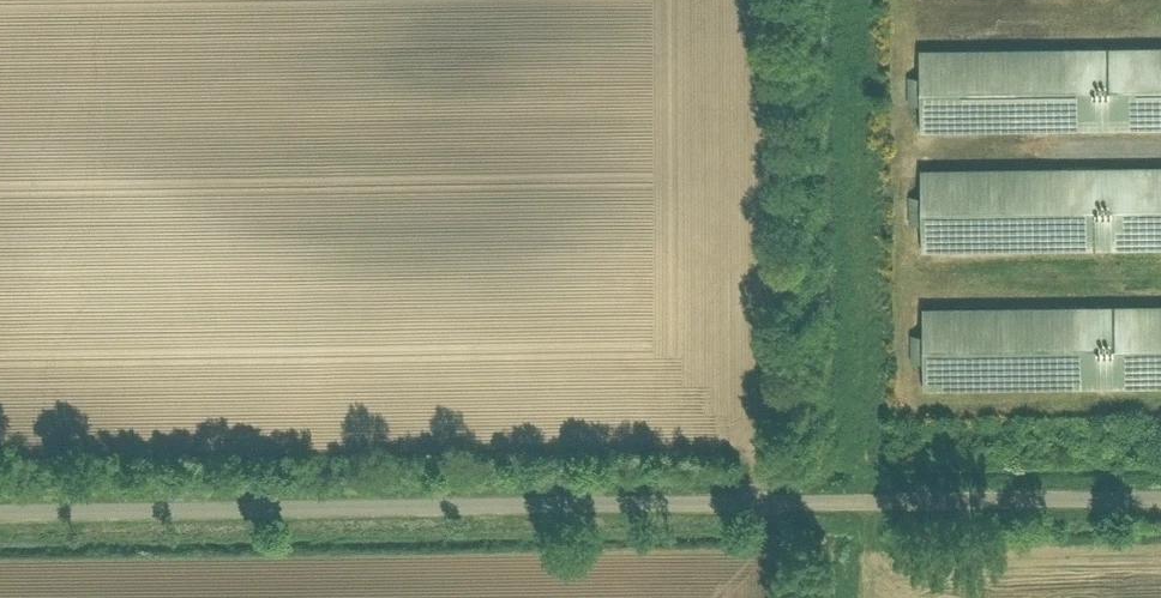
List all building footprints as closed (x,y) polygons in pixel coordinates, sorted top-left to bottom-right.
[(930,45),(931,127),(1070,125),(1070,107),(1090,106),(1090,86),(1160,85),(1160,41),(930,45)] [(929,166),(930,185),(932,189),(933,248),(1056,245),(1086,226),(1078,226),(1078,223),(1070,210),(1078,205),(1160,203),(1160,161),(929,166)] [(932,305),(934,385),(1021,383),(1021,378),(1074,377),(1073,326),(1093,325),(1094,346),(1160,345),(1160,300),(932,305)]
